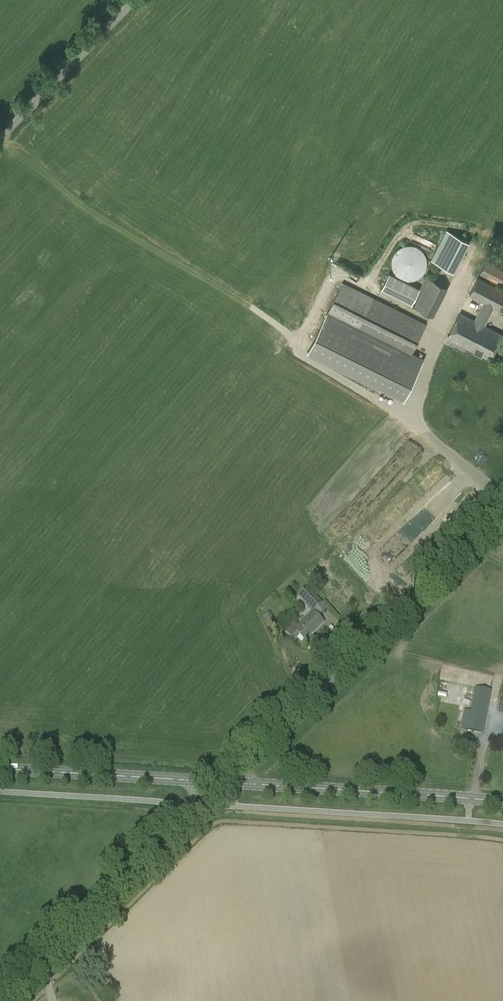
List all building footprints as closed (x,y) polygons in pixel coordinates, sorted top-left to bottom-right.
[(454,272),(470,242),(455,235),(439,264),(454,272)] [(391,264),(392,269),(395,273),(398,277),(402,280),(407,281),(412,281),(417,279),(421,276),(424,273),(426,268),(427,263),(426,258),(424,254),(421,250),(416,247),(411,246),(406,246),(401,247),(397,250),(394,254),(392,259),(391,264)] [(480,274),(502,287),(502,269),(487,261),(480,274)] [(474,321),(460,313),(448,338),(490,359),(502,335),(485,326),(494,309),(498,311),(502,301),(502,290),(478,277),(469,295),(483,303),(474,321)] [(433,317),(448,288),(428,278),(414,307),(433,317)] [(427,324),(372,297),(342,282),(328,311),(412,353),(411,354),(326,312),(307,353),(403,401),(424,358),(413,352),(427,324)] [(305,642),(324,623),(313,613),(322,604),(307,588),(298,597),(313,613),(298,627),(294,623),(285,632),(294,641),(299,636),(305,642)] [(460,730),(482,735),(491,691),(475,688),(470,712),(464,710),(460,730)] [(473,751),(474,740),(462,738),(460,749),(473,751)]
